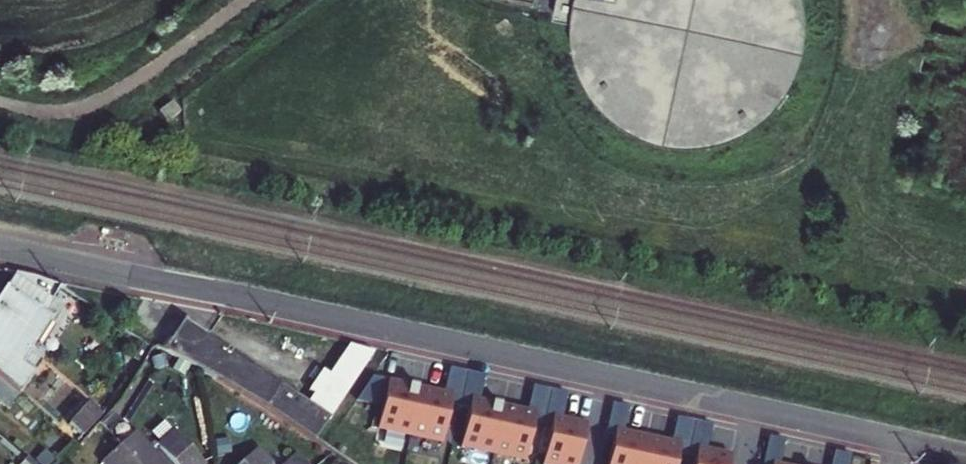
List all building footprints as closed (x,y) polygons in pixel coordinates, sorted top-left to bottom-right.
[(577,11),(576,36),(585,75),(602,102),(632,129),(662,141),(678,144),(702,144),(741,133),(755,125),(773,110),(796,77),(804,54),(806,30),(802,0),(580,0),(577,11)] [(173,102),(159,112),(167,122),(181,112),(173,102)] [(10,283),(1,297),(33,318),(51,292),(10,283)] [(41,323),(33,318),(1,297),(0,298),(0,392),(23,358),(19,356),(41,323)] [(180,327),(161,357),(236,400),(323,456),(339,435),(180,327)] [(32,365),(23,358),(0,392),(9,400),(32,365)] [(451,378),(445,402),(449,403),(477,410),(480,410),(486,385),(451,378)] [(373,386),(354,414),(373,418),(370,434),(440,449),(449,403),(445,402),(373,386)] [(533,422),(531,433),(553,438),(556,427),(564,429),(569,404),(534,396),(529,421),(533,422)] [(78,447),(100,423),(82,408),(61,430),(78,447)] [(477,410),(467,455),(510,463),(524,463),(531,433),(533,422),(529,421),(480,410),(477,410)] [(619,441),(627,443),(633,418),(614,414),(606,450),(616,452),(619,441)] [(556,427),(553,438),(548,463),(583,463),(589,434),(564,429),(556,427)] [(681,463),(701,463),(702,459),(711,461),(716,436),(680,428),(675,453),(683,455),(681,463)] [(160,458),(165,463),(196,463),(172,438),(156,453),(160,458)] [(154,463),(133,441),(108,463),(154,463)] [(619,441),(616,452),(614,463),(681,463),(683,455),(675,453),(627,443),(619,441)] [(788,452),(773,449),(769,463),(786,463),(788,452)]
